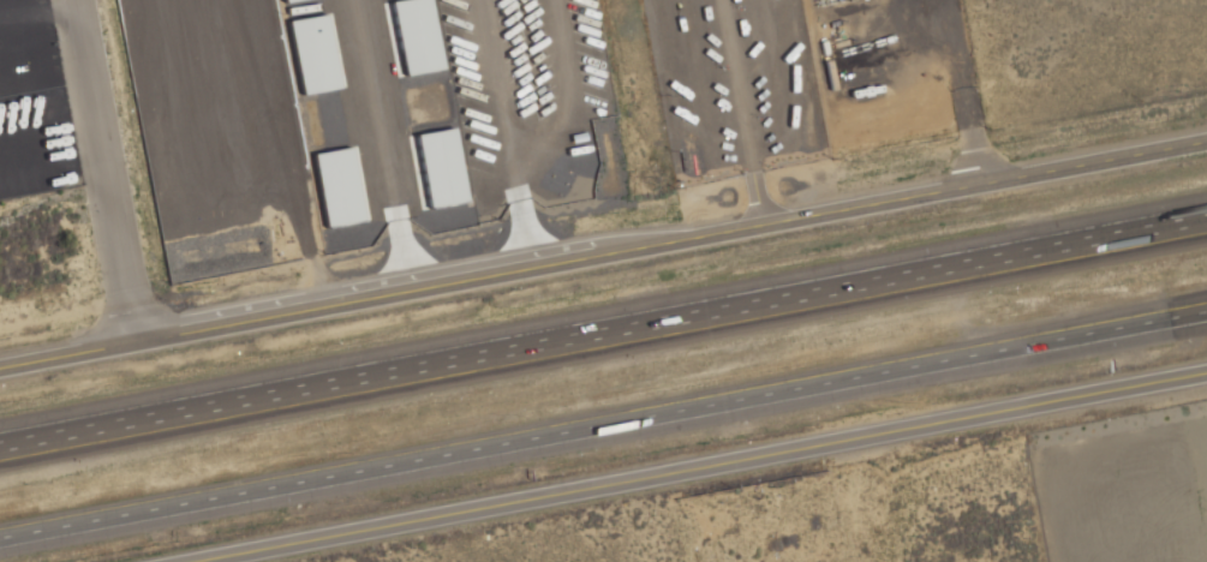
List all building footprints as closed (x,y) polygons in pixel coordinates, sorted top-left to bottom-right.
[(161,216),(122,0),(160,0),(198,210),(161,216)] [(250,201),(213,0),(252,0),(287,193),(250,201)] [(388,4),(408,0),(428,0),(440,71),(401,78),(388,4)] [(285,23),(324,16),(336,90),(298,97),(285,23)] [(413,137),(452,131),(462,199),(424,207),(413,137)] [(310,156),(346,149),(359,220),(323,226),(310,156)]
